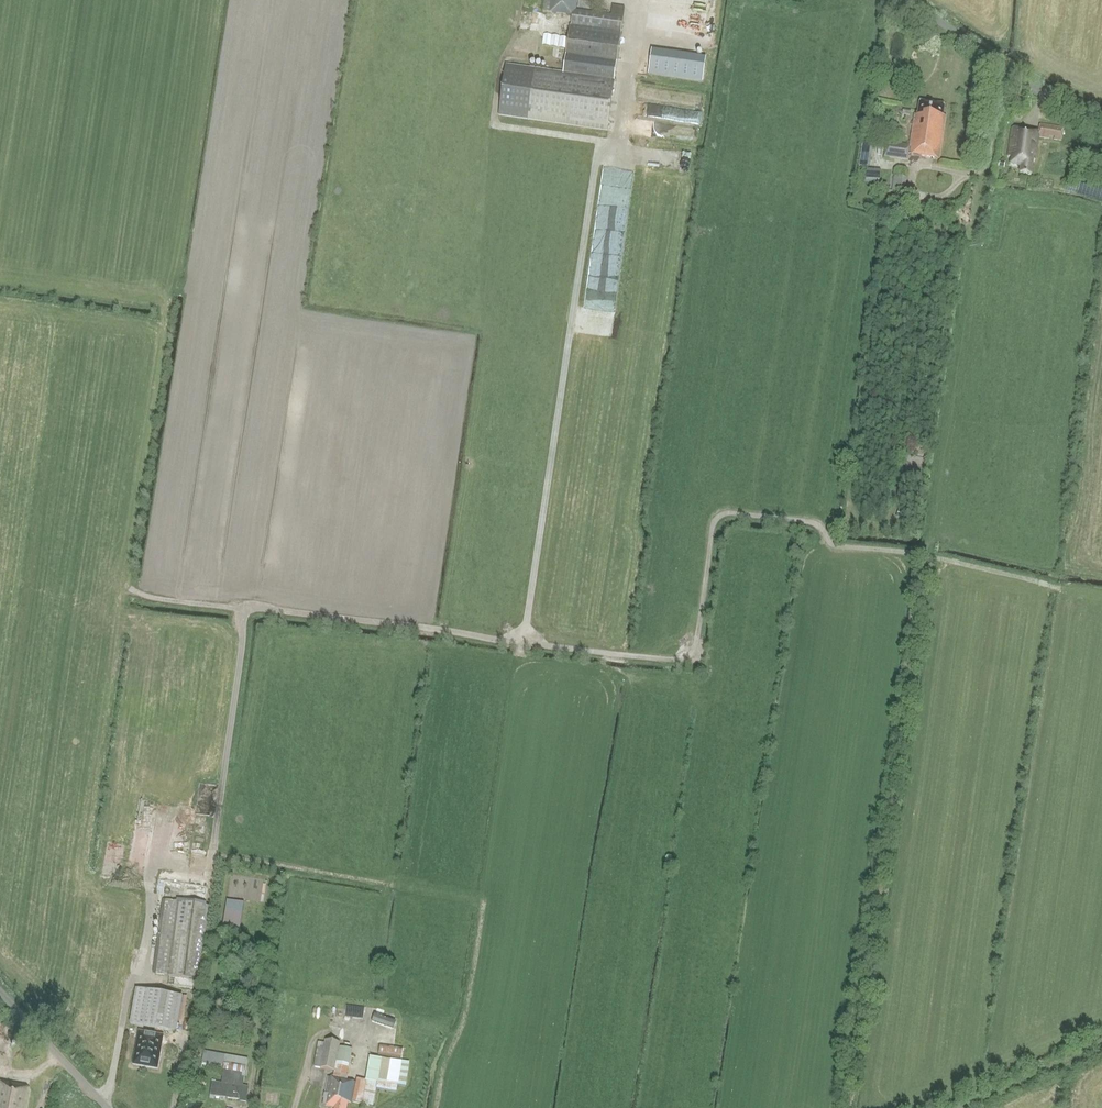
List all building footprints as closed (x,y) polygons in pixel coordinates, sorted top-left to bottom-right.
[(620,34),(624,9),(611,7),(610,16),(575,10),(576,0),(544,0),(542,12),(571,16),(570,27),(568,27),(565,59),(615,66),(620,34)] [(539,47),(540,24),(531,24),(530,47),(539,47)] [(706,59),(651,51),(648,75),(702,83),(706,59)] [(606,132),(613,83),(506,65),(498,115),(606,132)] [(939,159),(944,124),(945,117),(943,116),(944,106),(918,103),(917,114),(914,114),(910,145),(886,142),(885,157),(908,160),(909,155),(939,159)] [(1061,142),(1063,128),(1040,124),(1039,132),(1013,128),(1008,157),(1011,158),(1010,165),(1020,166),(1019,174),(1030,175),(1032,161),(1034,161),(1038,138),(1061,142)] [(859,166),(870,168),(874,141),(863,140),(859,166)] [(866,179),(880,179),(880,170),(867,170),(866,179)] [(907,177),(895,175),(892,190),(905,193),(907,177)] [(208,914),(210,906),(166,900),(157,974),(200,980),(203,960),(207,939),(207,924),(208,914)] [(243,910),(244,903),(226,900),(225,907),(222,931),(239,933),(243,910)] [(137,990),(130,1025),(174,1033),(181,998),(137,990)] [(352,1101),(356,1083),(347,1081),(354,1050),(340,1047),(341,1044),(327,1040),(327,1043),(319,1041),(317,1052),(314,1067),(336,1071),(335,1077),(333,1077),(333,1079),(329,1079),(325,1095),(324,1095),(323,1100),(324,1100),(323,1105),(335,1107),(347,1107),(348,1102),(351,1103),(352,1101)] [(138,1043),(134,1064),(156,1068),(159,1047),(138,1043)] [(379,1056),(402,1059),(403,1047),(381,1044),(379,1056)] [(240,1101),(246,1102),(249,1086),(244,1085),(246,1066),(247,1066),(248,1058),(204,1052),(202,1062),(224,1065),(222,1083),(212,1081),(210,1098),(213,1098),(214,1096),(240,1100),(240,1101)] [(407,1086),(410,1062),(370,1057),(366,1080),(358,1079),(353,1101),(373,1106),(377,1089),(397,1092),(398,1085),(407,1086)] [(29,1088),(0,1083),(0,1107),(25,1107),(29,1088)]
